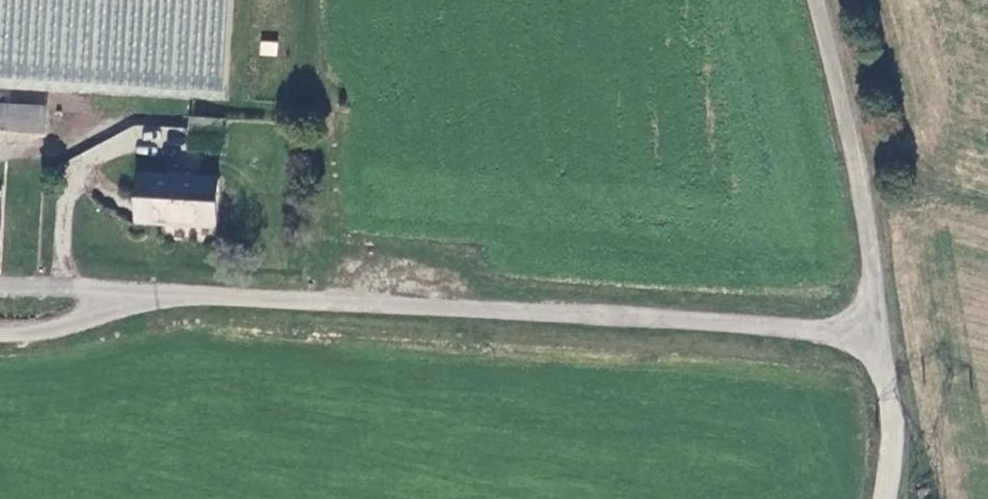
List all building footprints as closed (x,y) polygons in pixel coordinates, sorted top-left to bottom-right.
[(230,0),(0,0),(0,83),(45,86),(224,96),(230,0)] [(277,56),(278,41),(259,39),(258,54),(277,56)] [(43,133),(44,107),(0,104),(0,130),(43,133)] [(218,182),(135,178),(133,228),(177,230),(177,225),(215,227),(218,182)]
